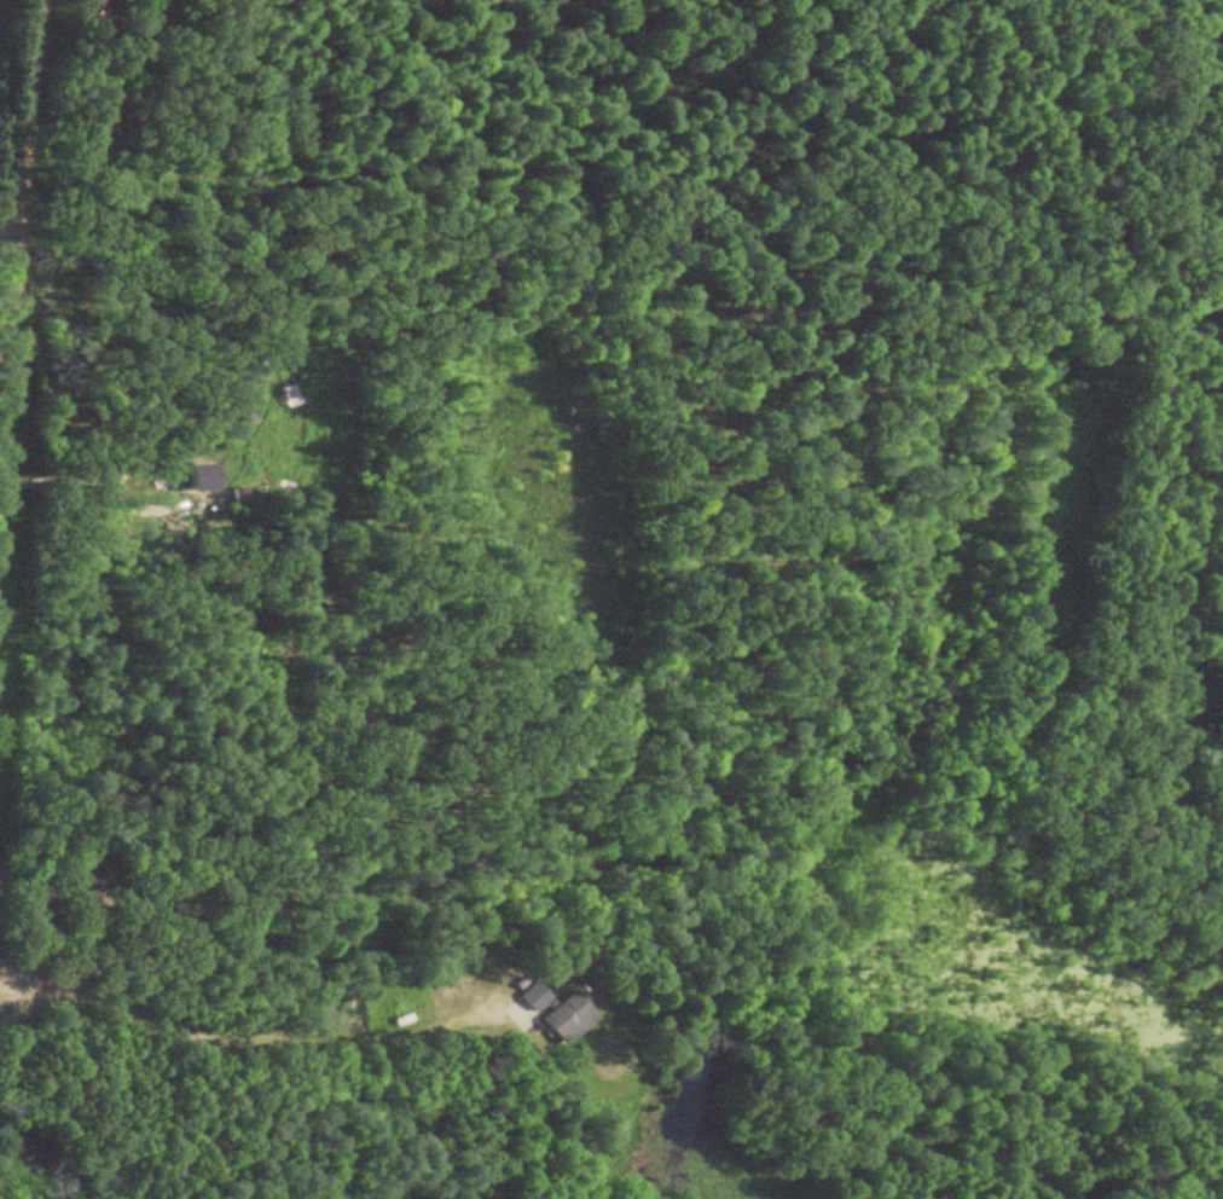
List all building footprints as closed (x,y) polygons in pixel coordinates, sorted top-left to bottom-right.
[(529,1012),(546,998),(531,981),(515,996),(529,1012)] [(531,1019),(554,1047),(589,1018),(566,990),(531,1019)]
